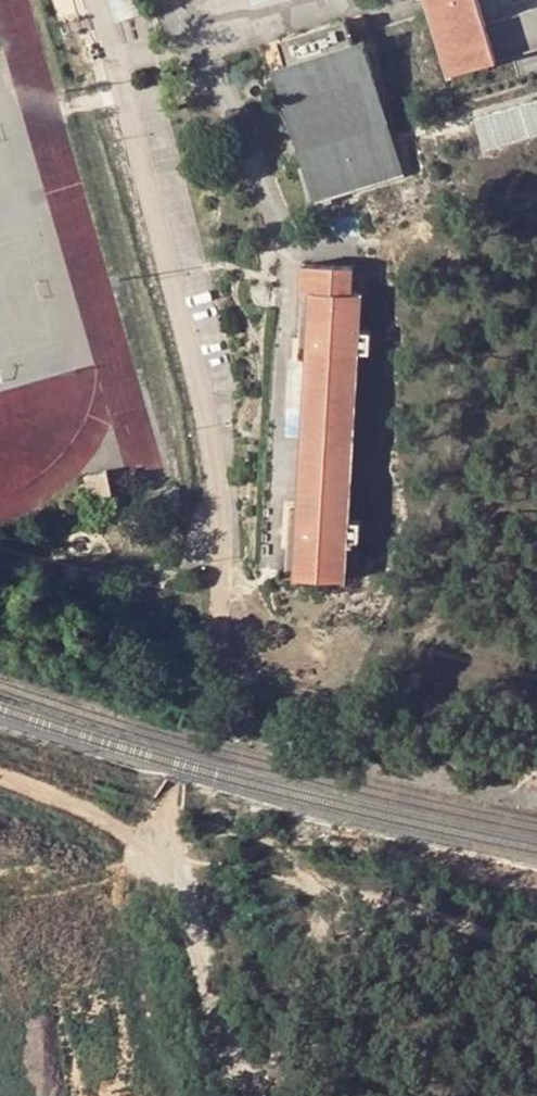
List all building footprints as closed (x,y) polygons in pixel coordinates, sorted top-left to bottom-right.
[(145,11),(142,0),(117,0),(122,18),(145,11)] [(450,70),(536,45),(536,16),(524,19),(480,31),(470,0),(430,0),(450,70)] [(536,16),(536,6),(486,20),(480,0),(470,0),(480,31),(524,19),(536,16)] [(401,173),(363,43),(354,46),(346,19),(280,38),(283,51),(287,65),(279,68),(317,197),(401,173)] [(458,126),(467,158),(536,138),(536,103),(458,126)] [(353,289),(354,264),(302,261),(298,338),(309,339),(308,356),(300,506),(298,545),(288,544),(286,572),(345,576),(347,538),(358,539),(359,519),(348,519),(357,348),(369,349),(370,329),(359,328),(361,290),(353,289)] [(308,356),(309,339),(298,338),(297,356),(308,356)] [(288,544),(298,545),(300,506),(289,506),(288,544)]
